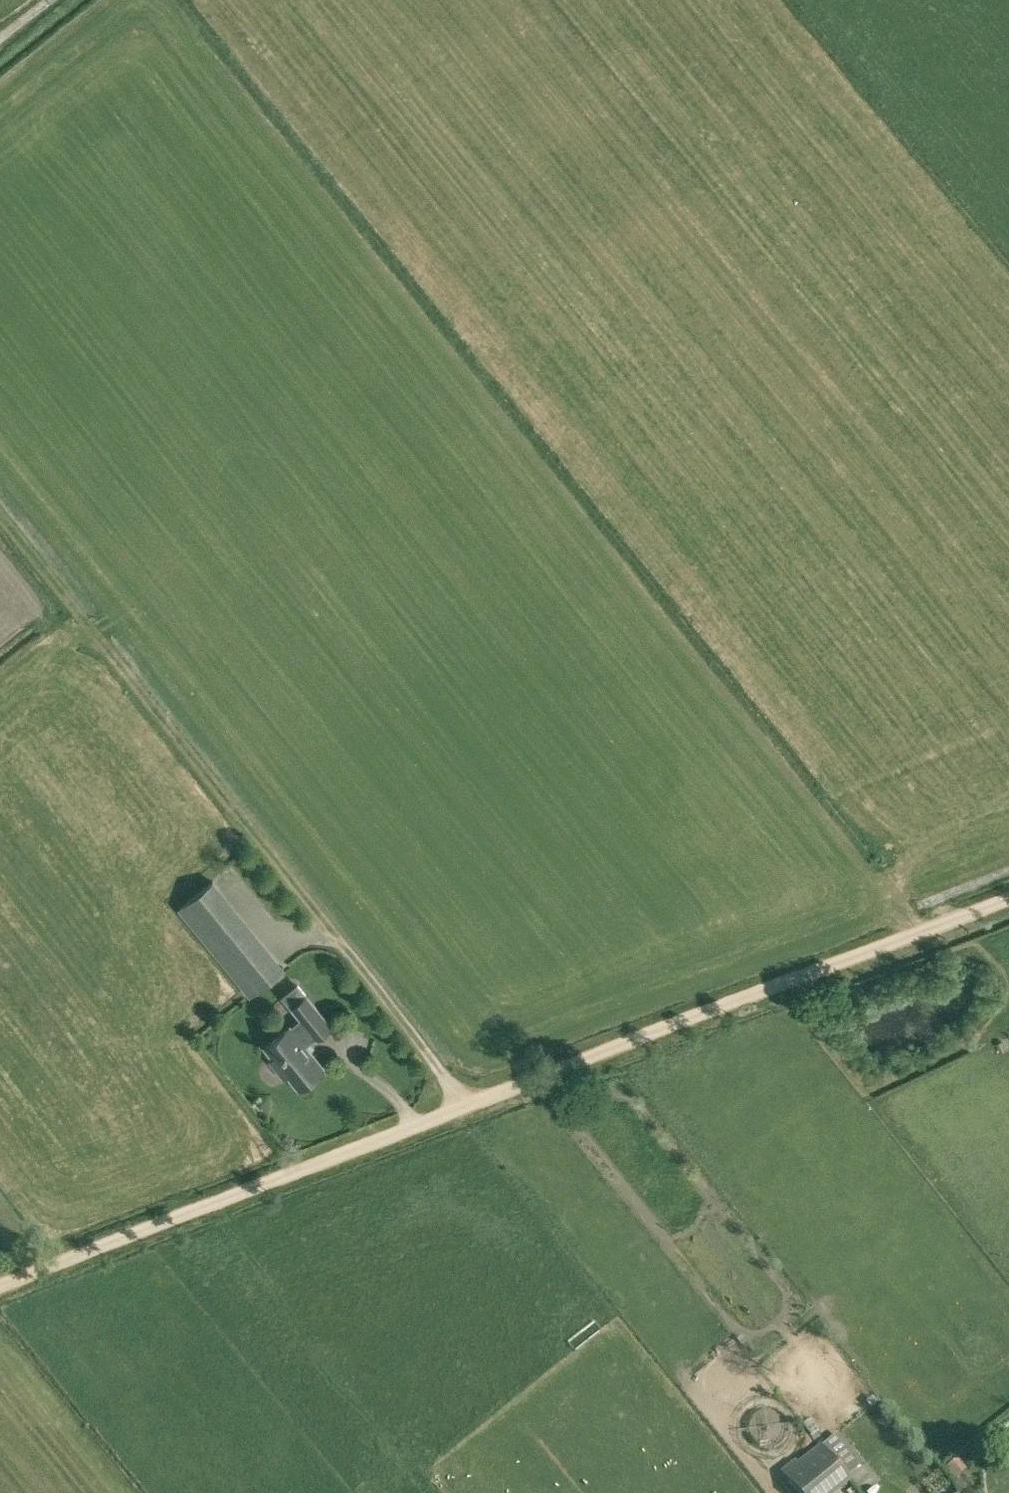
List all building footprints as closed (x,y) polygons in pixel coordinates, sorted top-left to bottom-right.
[(249,995),(283,967),(213,881),(179,908),(249,995)] [(290,1026),(265,1047),(274,1058),(270,1061),(284,1077),(287,1074),(298,1087),(323,1067),(303,1043),(314,1034),(316,1037),(330,1025),(306,996),(292,1007),(303,1020),(292,1029),(290,1026)] [(820,1444),(847,1478),(863,1465),(836,1432),(820,1444)] [(820,1444),(782,1474),(798,1492),(830,1492),(848,1479),(847,1478),(820,1444)] [(967,1470),(958,1459),(945,1469),(954,1480),(967,1470)]
